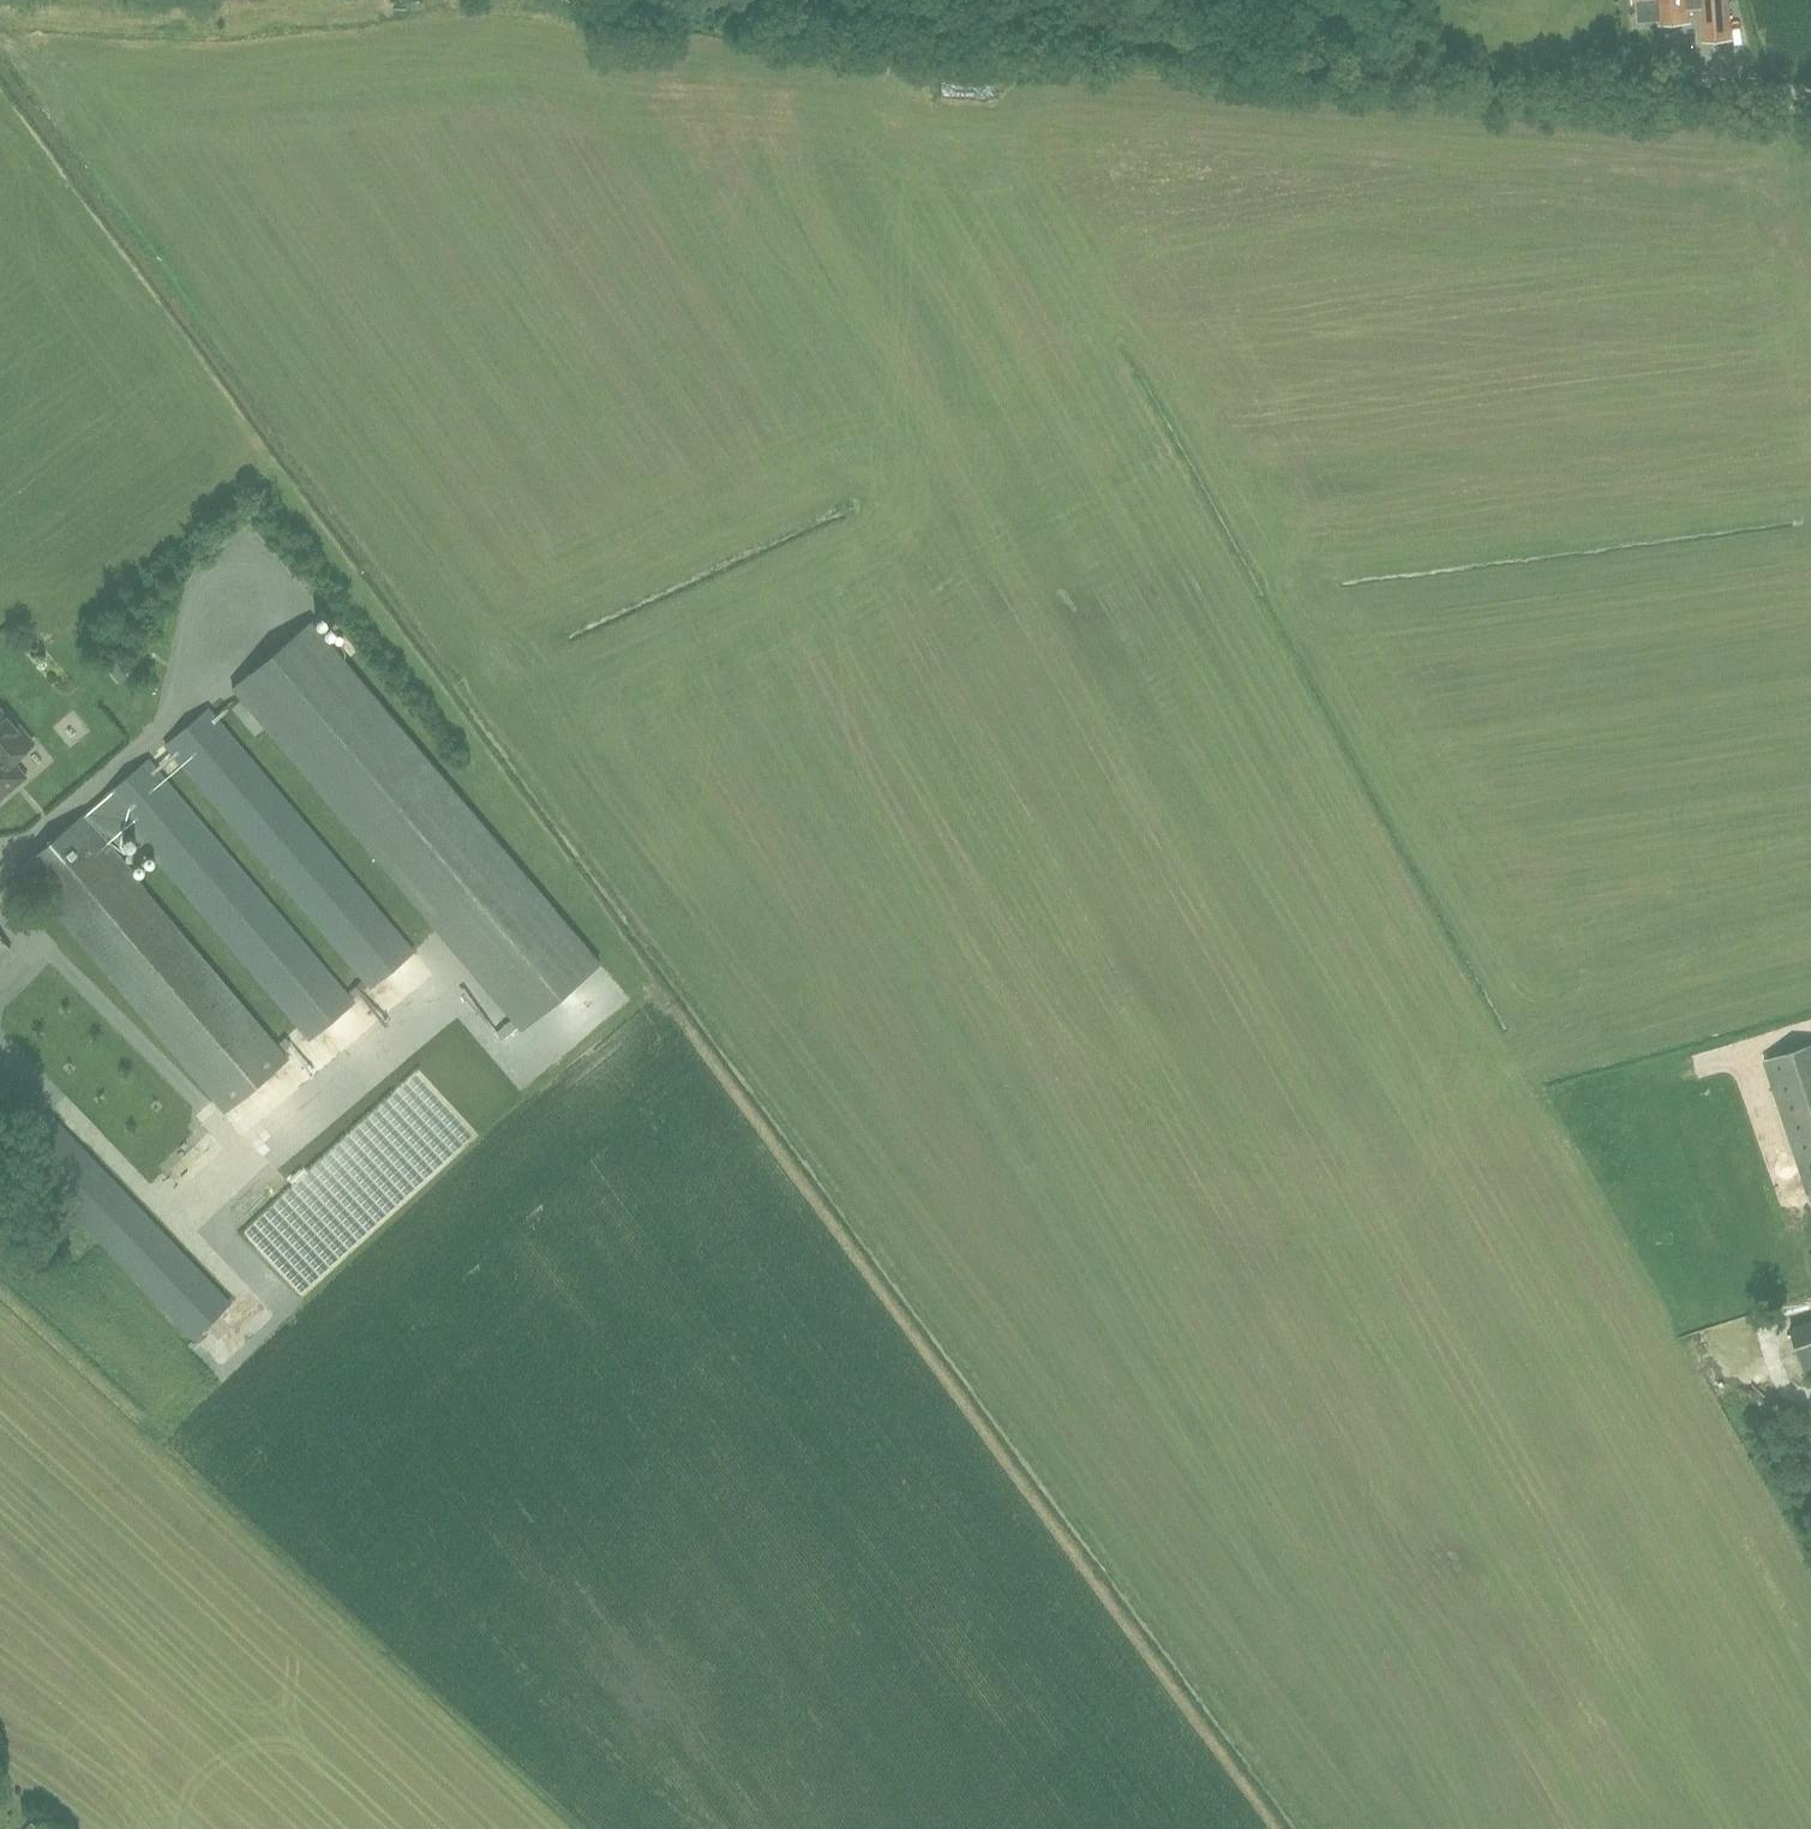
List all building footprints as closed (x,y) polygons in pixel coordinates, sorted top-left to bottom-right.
[(1635,2),(1659,1),(1661,25),(1691,23),(1690,10),(1704,9),(1704,0),(1635,0),(1635,2)] [(1704,9),(1706,41),(1730,40),(1728,0),(1704,0),(1704,9)] [(233,689),(523,1029),(601,962),(312,622),(233,689)] [(83,653),(68,663),(77,676),(92,666),(83,653)] [(1,799),(26,777),(14,762),(35,744),(11,714),(7,718),(0,709),(0,798),(1,799)] [(373,988),(415,952),(209,710),(167,746),(373,988)] [(107,798),(83,819),(82,818),(23,868),(229,1111),(288,1060),(106,846),(131,826),(313,1039),(355,1003),(149,761),(106,797),(107,798)] [(0,937),(0,963),(13,950),(0,937)] [(34,981),(12,1003),(176,1166),(214,1128),(65,978),(62,981),(63,981),(49,995),(34,981)] [(1766,1062),(1810,1195),(1758,1213),(1791,1311),(1810,1304),(1810,1046),(1766,1062)] [(196,1339),(232,1304),(50,1113),(14,1149),(196,1339)] [(230,1248),(288,1183),(271,1168),(237,1206),(224,1195),(214,1207),(225,1216),(211,1231),(230,1248)] [(1797,1334),(1810,1375),(1810,1329),(1797,1334)]
